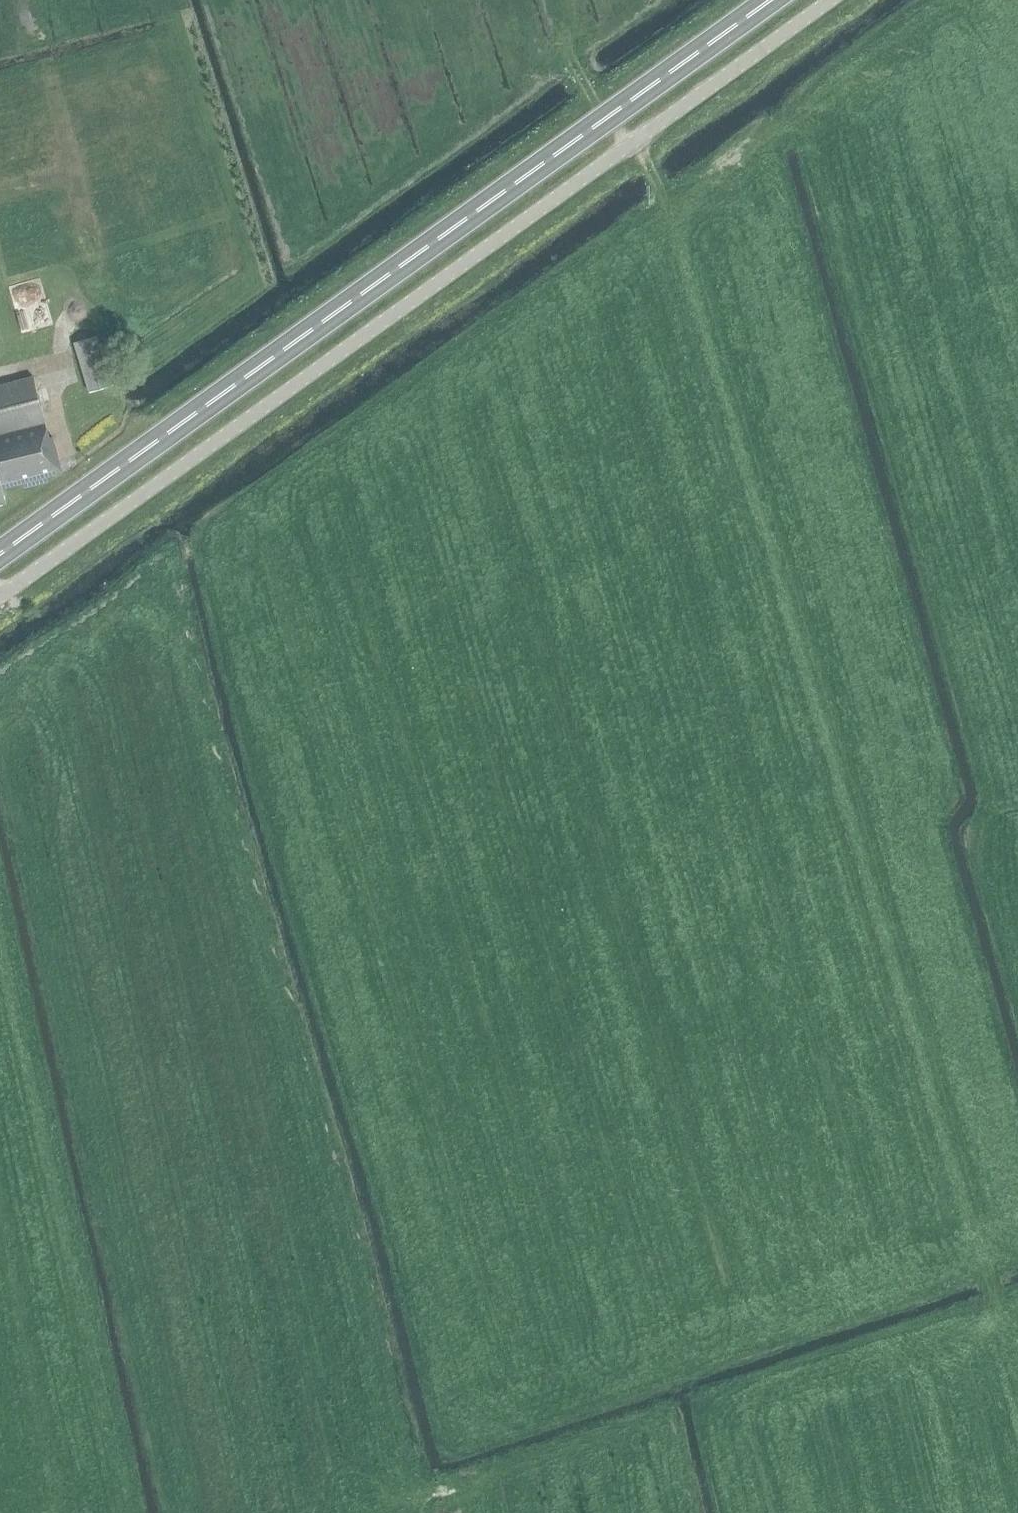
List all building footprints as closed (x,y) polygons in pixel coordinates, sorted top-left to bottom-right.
[(74,343),(89,392),(113,385),(98,336),(74,343)] [(59,474),(50,439),(47,440),(31,380),(0,387),(0,489),(59,474)]
